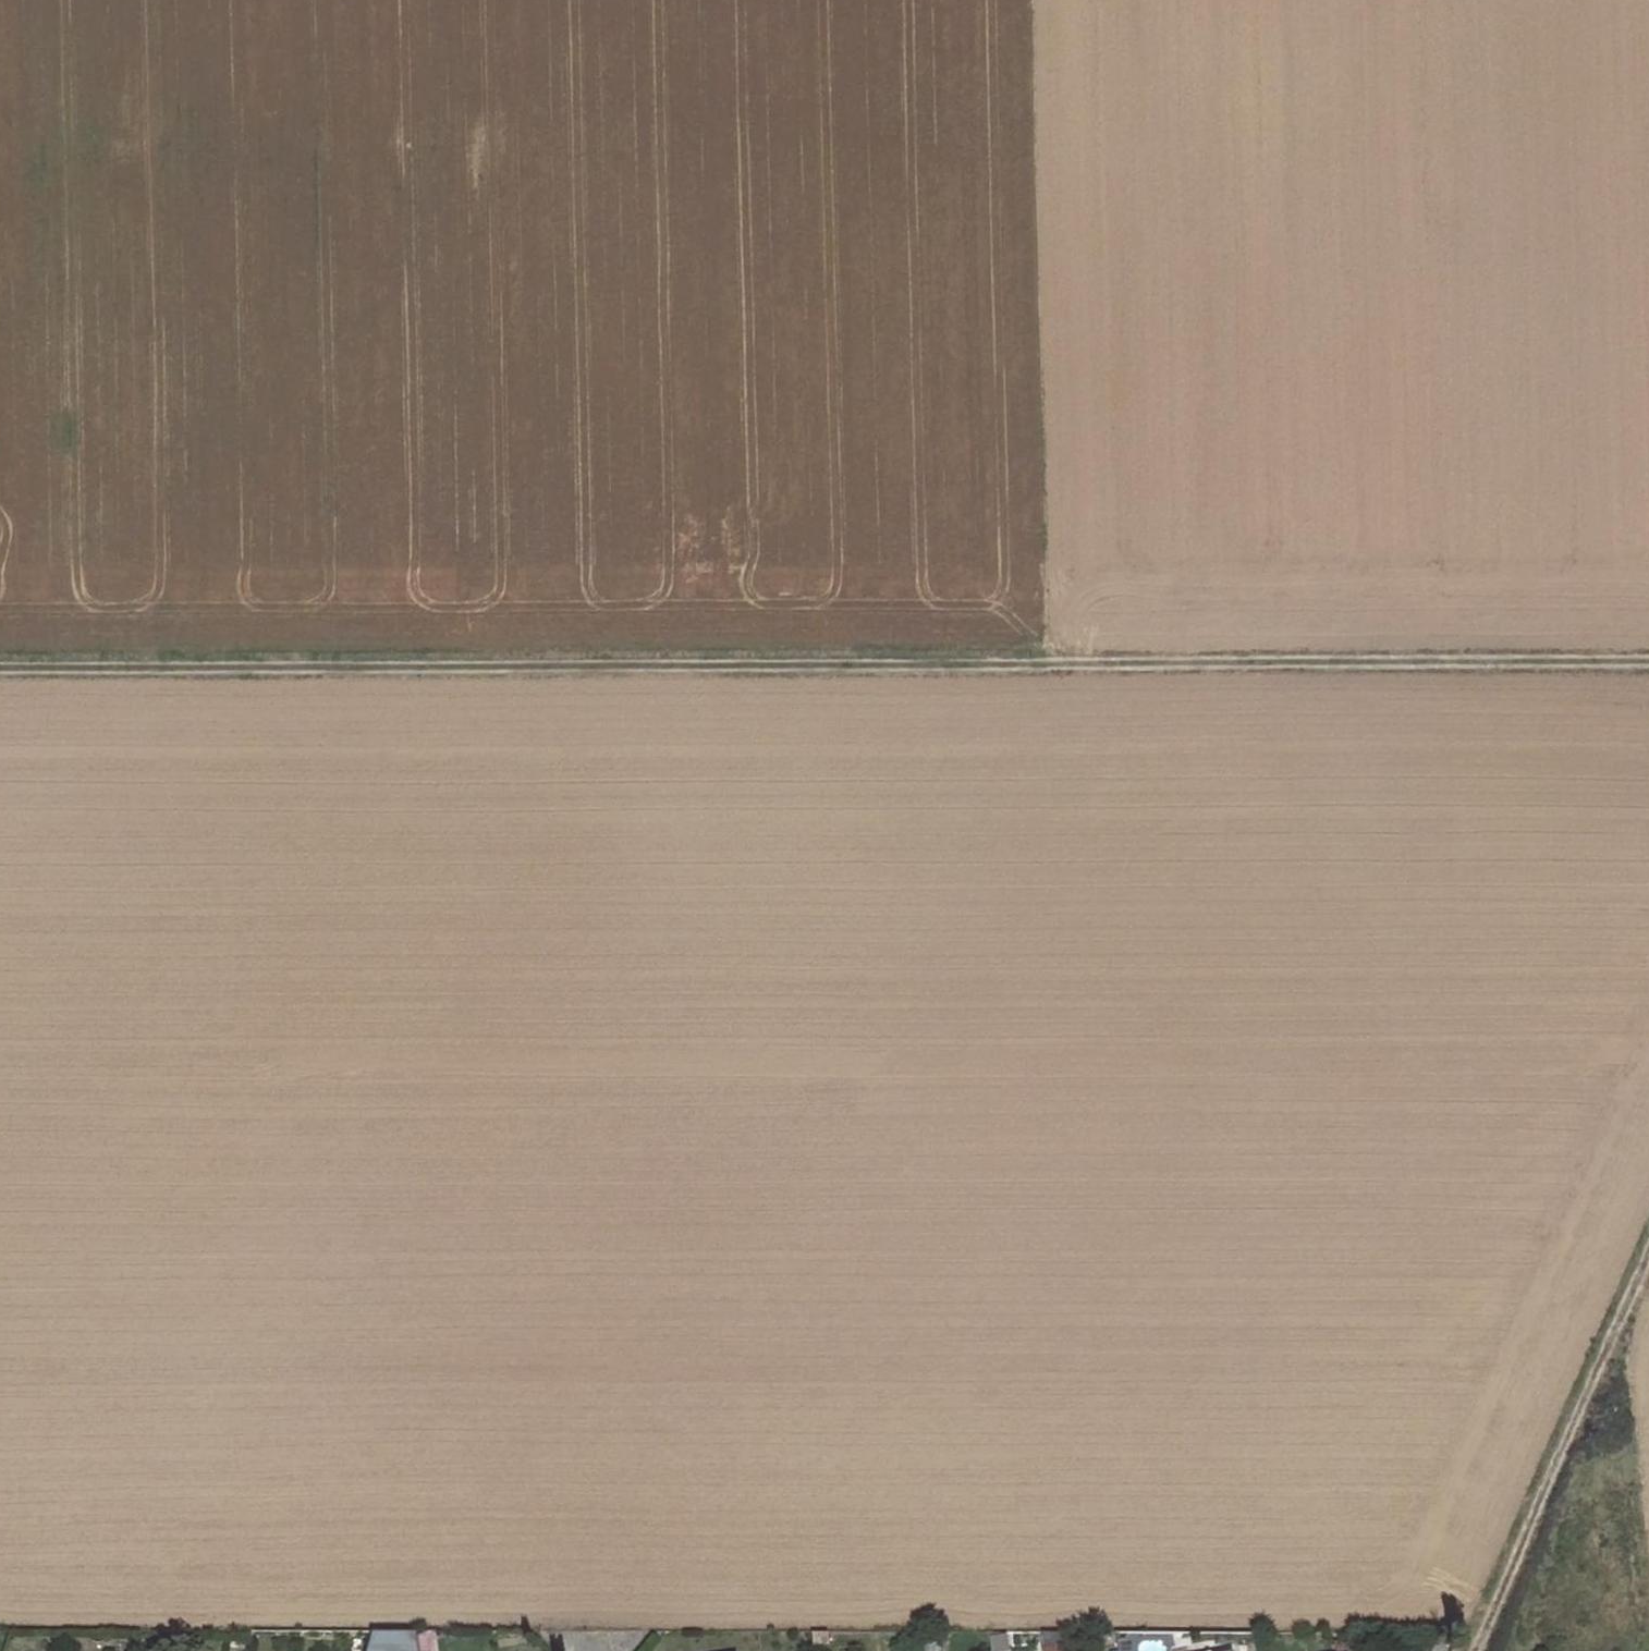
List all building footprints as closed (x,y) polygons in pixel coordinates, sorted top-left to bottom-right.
[(443,1631),(417,1631),(420,1650),(442,1650),(443,1631)] [(813,1645),(829,1645),(829,1632),(813,1632),(813,1645)] [(378,1636),(376,1650),(403,1650),(405,1637),(378,1636)]
